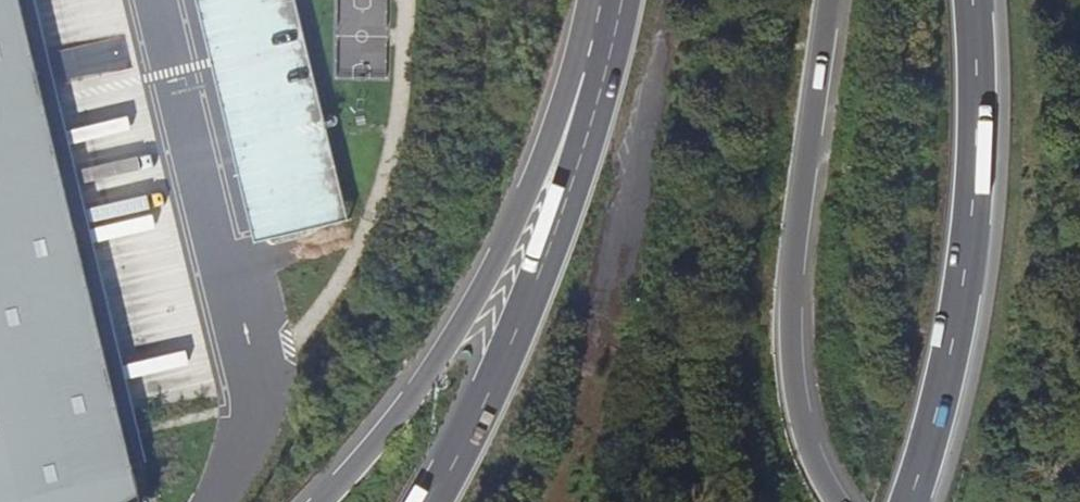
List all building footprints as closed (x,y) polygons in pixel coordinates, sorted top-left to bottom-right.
[(17,0),(0,0),(0,501),(137,501),(17,0)]
